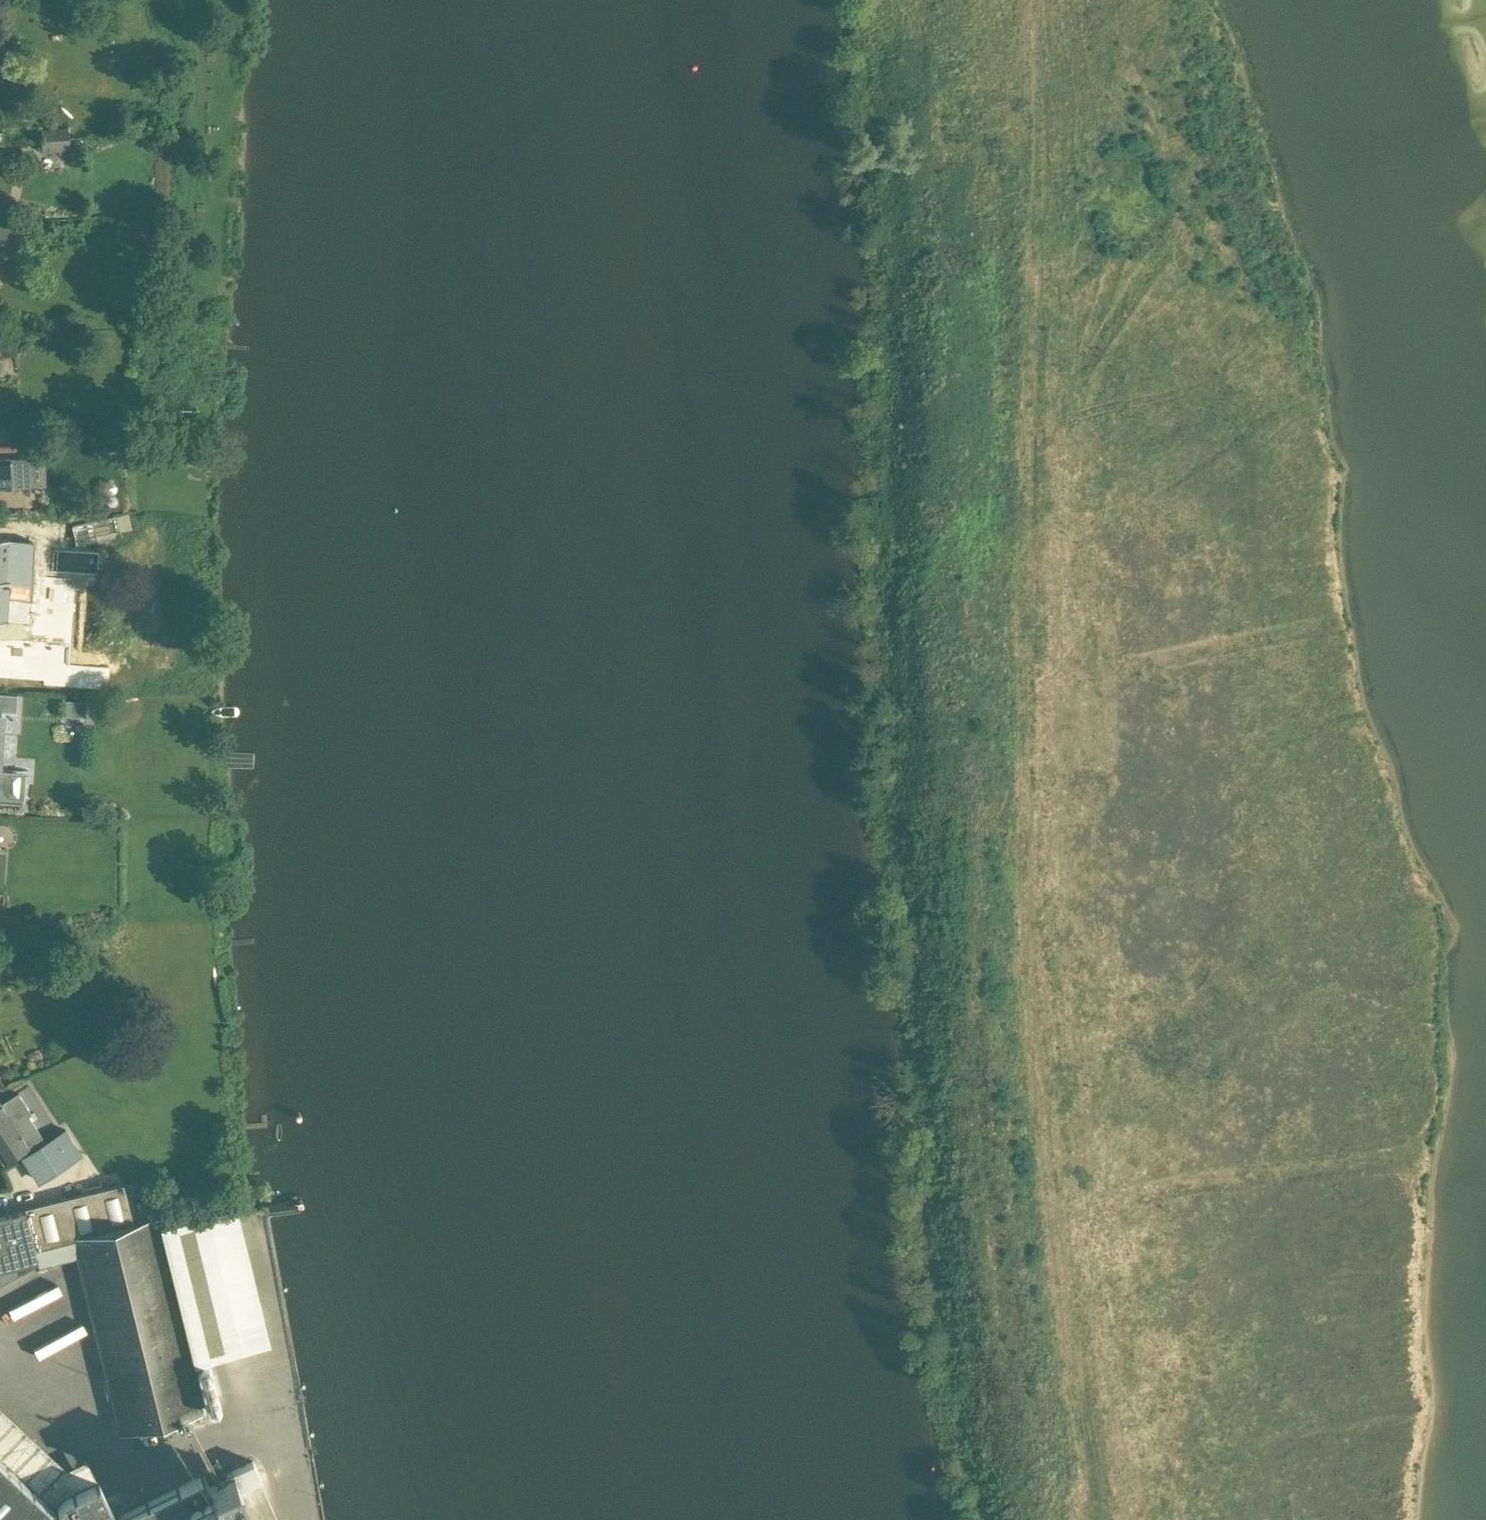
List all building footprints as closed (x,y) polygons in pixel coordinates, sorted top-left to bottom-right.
[(41,129),(42,149),(70,147),(69,127),(41,129)] [(122,239),(148,239),(149,211),(122,213),(122,239)] [(0,224),(0,241),(8,241),(8,245),(14,245),(33,244),(32,222),(0,224)] [(14,255),(14,245),(8,245),(8,241),(0,241),(0,256),(14,255)] [(16,334),(1,334),(1,347),(17,346),(16,334)] [(34,418),(14,419),(15,440),(33,439),(35,439),(34,418)] [(31,485),(29,459),(0,461),(0,487),(31,485)] [(123,538),(122,514),(55,517),(56,529),(56,538),(93,536),(93,540),(123,538)] [(55,517),(39,517),(40,530),(56,529),(55,517)] [(7,621),(10,578),(8,577),(10,538),(0,537),(0,620),(7,621)] [(0,692),(0,714),(2,714),(2,709),(16,710),(17,693),(0,692)] [(23,804),(25,771),(0,769),(0,803),(23,804)] [(0,1100),(0,1155),(4,1160),(42,1136),(29,1115),(32,1113),(18,1091),(1,1102),(0,1100)] [(65,1127),(21,1156),(38,1183),(83,1154),(65,1127)] [(74,1239),(134,1226),(124,1184),(25,1208),(35,1249),(74,1239)] [(237,1206),(160,1225),(193,1363),(271,1344),(237,1206)] [(37,1256),(35,1249),(25,1208),(12,1210),(0,1213),(0,1280),(14,1272),(12,1263),(37,1256)] [(134,1226),(74,1239),(121,1430),(198,1410),(153,1221),(134,1226)] [(223,1360),(202,1361),(204,1391),(223,1390),(224,1405),(236,1404),(234,1361),(223,1362),(223,1360)] [(231,1492),(261,1478),(253,1459),(232,1468),(231,1465),(224,1469),(220,1460),(204,1468),(205,1472),(161,1493),(163,1496),(116,1517),(90,1461),(70,1471),(0,1405),(0,1519),(245,1519),(231,1492)]
